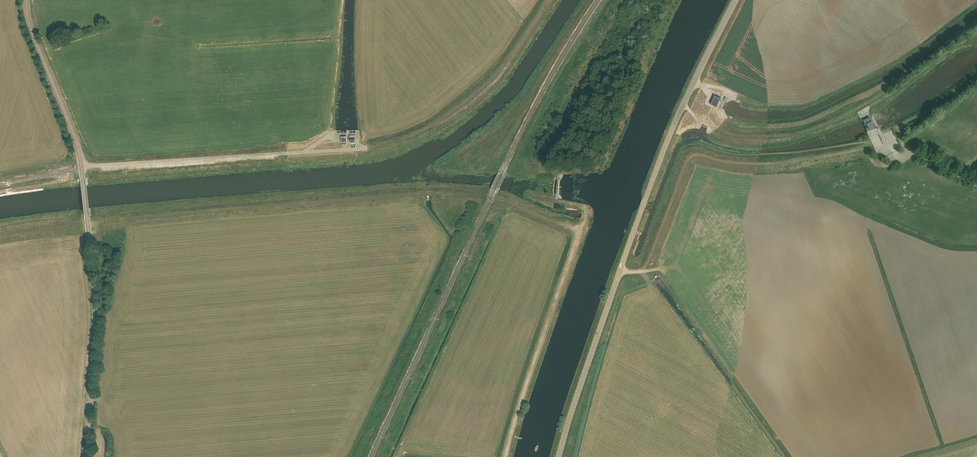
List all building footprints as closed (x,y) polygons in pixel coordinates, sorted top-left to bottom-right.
[(721,99),(715,96),(711,105),(717,108),(721,99)] [(869,115),(863,119),(872,133),(878,130),(869,115)]
